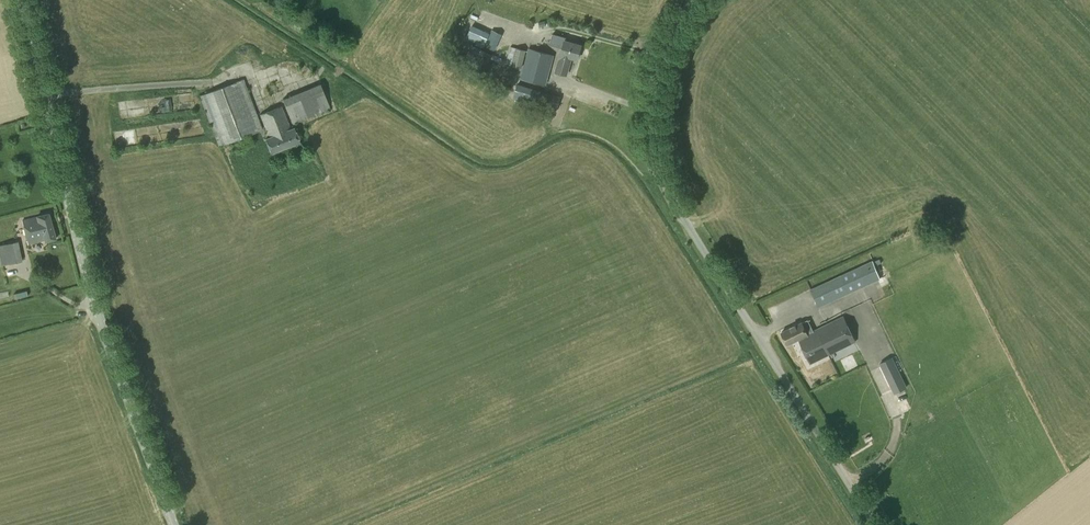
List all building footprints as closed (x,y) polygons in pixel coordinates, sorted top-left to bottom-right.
[(478,43),(483,31),(472,26),(466,38),(478,43)] [(491,36),(500,40),(504,33),(494,28),(491,36)] [(486,40),(484,45),(495,50),(497,44),(486,40)] [(577,59),(581,45),(565,41),(556,72),(566,75),(571,57),(577,59)] [(488,63),(492,55),(471,44),(467,52),(488,63)] [(521,68),(526,50),(511,46),(506,63),(511,65),(521,68)] [(546,85),(554,55),(529,48),(520,78),(546,85)] [(218,146),(262,129),(243,79),(199,95),(218,146)] [(296,119),(334,107),(327,83),(289,95),(296,119)] [(556,112),(561,96),(517,83),(513,99),(556,112)] [(291,130),(282,107),(260,115),(269,138),(266,139),(271,152),(299,142),(294,129),(291,130)] [(45,241),(55,239),(49,213),(22,219),(28,243),(45,239),(45,241)] [(22,261),(18,241),(0,245),(0,266),(22,261)] [(818,306),(880,278),(872,261),(810,289),(818,306)] [(855,344),(842,317),(813,331),(807,319),(781,332),(787,344),(798,338),(810,363),(852,343),(852,345),(855,344)] [(892,357),(879,363),(894,394),(907,388),(892,357)]
